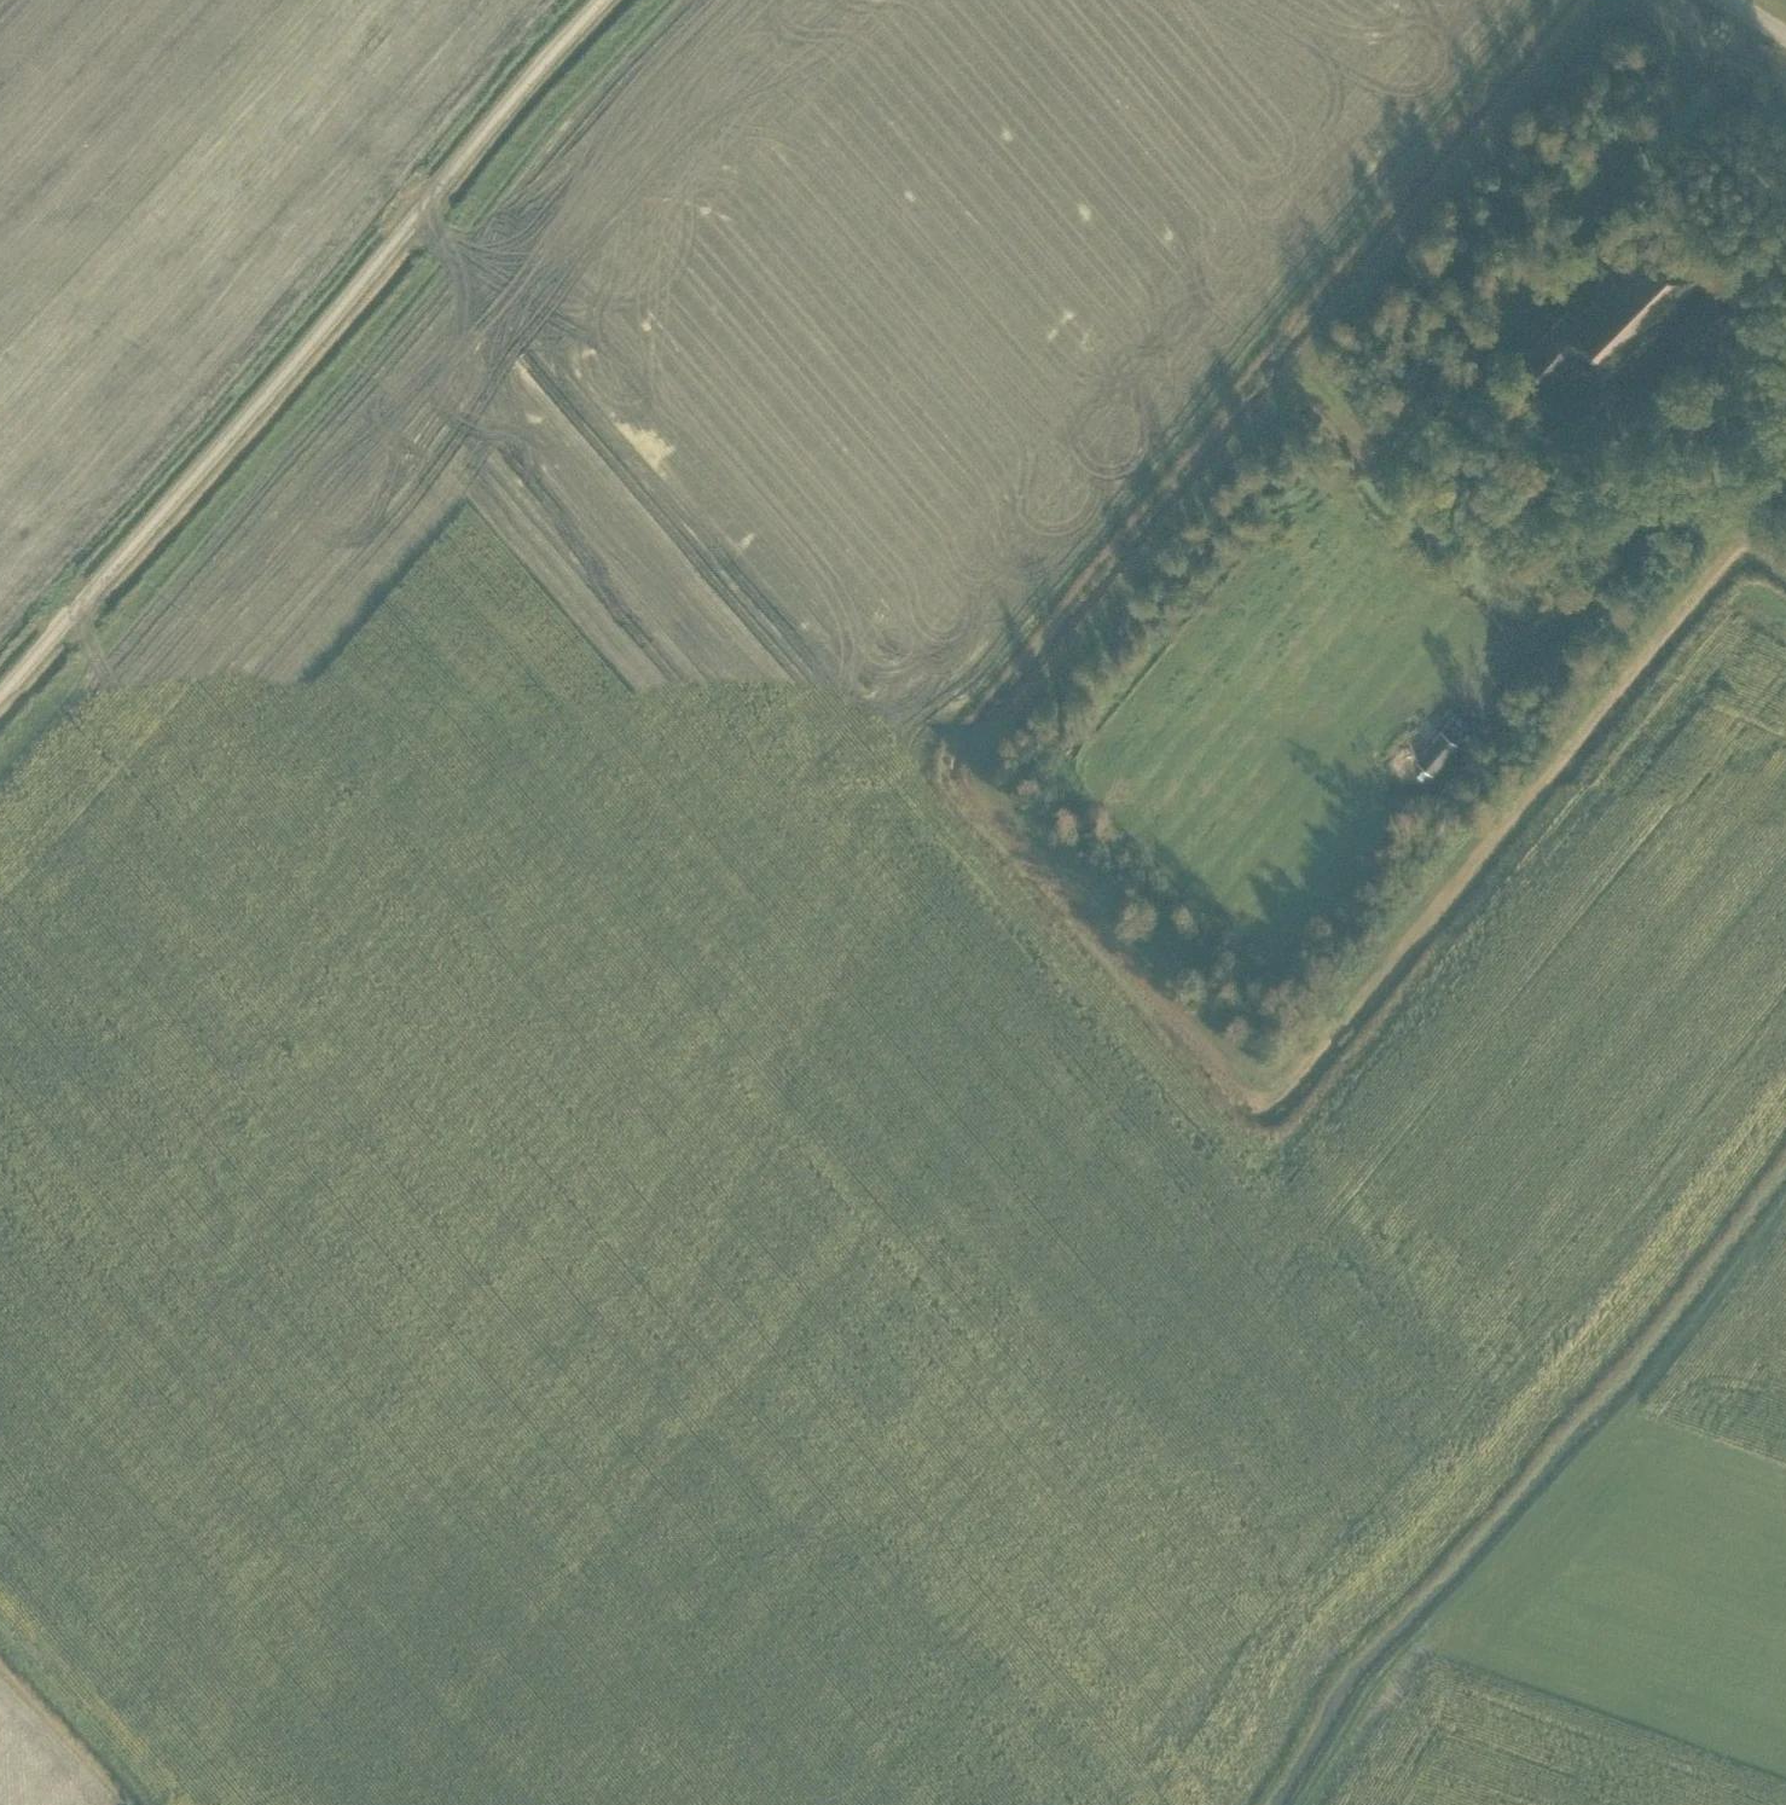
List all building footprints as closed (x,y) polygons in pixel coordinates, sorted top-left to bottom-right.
[(1416,758),(1433,772),(1458,742),(1441,728),(1416,758)]
